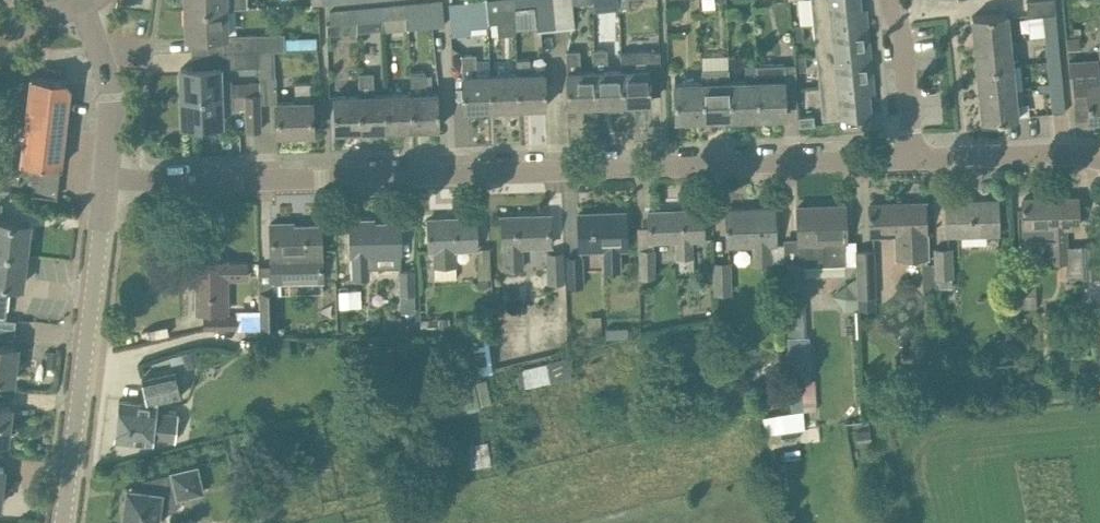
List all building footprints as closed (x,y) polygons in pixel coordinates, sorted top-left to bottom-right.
[(226,8),(226,7),(236,6),(236,0),(186,0),(187,10),(226,8)] [(383,5),(383,19),(413,16),(413,26),(445,24),(443,0),(438,0),(383,5)] [(450,3),(453,34),(471,32),(470,25),(489,23),(487,0),(481,0),(450,3)] [(489,23),(498,22),(499,35),(516,34),(515,29),(512,0),(487,0),(489,23)] [(553,0),(512,0),(515,29),(537,27),(538,30),(555,29),(556,28),(553,0)] [(555,29),(575,27),(573,1),(592,0),(553,0),(556,28),(555,29)] [(592,0),(593,11),(620,9),(619,0),(592,0)] [(690,12),(699,11),(699,0),(690,0),(690,12)] [(813,24),(866,18),(865,7),(860,8),(859,0),(811,0),(813,24)] [(1054,0),(1026,0),(1029,36),(1045,34),(1057,33),(1054,0)] [(356,8),(357,21),(383,19),(383,5),(356,8)] [(188,36),(210,36),(227,36),(226,8),(187,10),(188,36)] [(356,8),(330,10),(331,23),(357,21),(356,8)] [(1007,12),(972,16),(975,42),(1010,38),(1007,12)] [(813,24),(816,55),(869,50),(868,39),(863,40),(862,30),(867,29),(866,18),(813,24)] [(795,39),(804,38),(803,24),(793,25),(795,39)] [(285,49),(285,33),(232,34),(232,49),(225,50),(225,52),(261,51),(275,50),(285,49)] [(1036,62),(1060,59),(1057,33),(1045,34),(1046,45),(1034,46),(1036,62)] [(1080,36),(1067,37),(1068,48),(1080,47),(1080,36)] [(975,42),(978,68),(1012,64),(1010,38),(975,42)] [(566,50),(567,83),(568,105),(596,104),(594,70),(581,70),(581,49),(566,50)] [(594,70),(596,104),(609,103),(609,109),(622,108),(622,103),(623,103),(622,69),(609,69),(608,49),(595,49),(595,70),(594,70)] [(261,51),(261,76),(276,76),(275,50),(261,51)] [(621,51),(622,69),(623,103),(651,102),(650,80),(649,69),(660,69),(659,50),(621,51)] [(816,55),(819,87),(872,81),(871,70),(866,71),(865,61),(870,60),(869,50),(816,55)] [(261,51),(225,52),(225,66),(260,66),(260,81),(238,82),(238,94),(245,94),(245,95),(261,95),(261,76),(261,51)] [(491,108),(490,72),(478,73),(476,53),(462,53),(464,109),(491,108)] [(797,70),(807,69),(806,55),(796,56),(797,70)] [(517,59),(517,72),(519,107),(546,106),(545,71),(531,71),(531,59),(517,59)] [(1060,59),(1036,62),(1047,61),(1049,83),(1039,84),(1039,88),(1063,85),(1060,59)] [(1099,118),(1099,75),(1099,70),(1087,71),(1087,60),(1069,61),(1070,74),(1072,74),(1074,106),(1087,105),(1088,119),(1099,118)] [(756,64),(758,116),(785,115),(784,80),(786,80),(786,63),(756,64)] [(746,80),(729,80),(731,117),(758,116),(756,64),(745,65),(746,80)] [(978,68),(980,94),(1015,90),(1012,64),(978,68)] [(220,66),(181,67),(182,97),(232,95),(231,80),(220,80),(220,66)] [(702,68),(702,81),(703,118),(731,117),(729,80),(729,67),(702,68)] [(360,72),(360,94),(361,129),(387,128),(386,93),(375,94),(374,71),(360,72)] [(411,72),(412,92),(413,127),(440,127),(439,105),(438,92),(426,92),(425,71),(411,72)] [(517,72),(490,72),(491,108),(519,107),(517,72)] [(68,80),(32,75),(26,122),(25,122),(21,160),(31,162),(29,177),(34,177),(32,193),(57,196),(65,131),(66,131),(71,84),(68,80)] [(675,82),(675,97),(676,119),(703,118),(702,81),(675,82)] [(872,81),(819,87),(823,118),(842,117),(842,116),(870,113),(868,92),(873,92),(872,81)] [(277,103),(277,110),(278,132),(313,131),(312,109),(311,82),(295,83),(296,102),(277,103)] [(1053,112),(1065,111),(1063,85),(1039,88),(1039,92),(1051,91),(1053,112)] [(983,120),(1018,116),(1015,90),(980,94),(983,120)] [(386,93),(387,128),(413,127),(412,92),(386,93)] [(361,129),(360,94),(333,95),(335,130),(361,129)] [(221,109),(232,109),(232,95),(182,97),(183,124),(222,123),(221,109)] [(262,128),(262,106),(262,103),(261,95),(245,95),(246,128),(262,128)] [(814,124),(813,115),(799,116),(800,125),(814,124)] [(1023,209),(1018,209),(1019,240),(1021,240),(1035,240),(1038,244),(1050,244),(1051,262),(1067,262),(1068,277),(1085,276),(1099,276),(1097,244),(1081,245),(1067,246),(1066,226),(1078,226),(1076,196),(1023,198),(1024,205),(1023,205),(1023,209)] [(999,233),(998,199),(946,201),(948,234),(999,233)] [(26,254),(29,223),(1,220),(3,203),(0,202),(0,251),(26,254)] [(869,211),(869,216),(870,234),(897,232),(898,256),(929,255),(929,231),(926,232),(925,202),(870,204),(870,211),(869,211)] [(787,260),(788,289),(805,288),(805,270),(805,263),(812,263),(825,262),(840,262),(839,241),(847,241),(845,204),(797,206),(799,242),(800,242),(801,260),(787,260)] [(726,208),(727,230),(727,244),(754,243),(755,261),(785,259),(784,242),(777,243),(776,207),(726,208)] [(692,238),(704,238),(703,209),(649,211),(650,240),(676,239),(676,257),(693,257),(692,238)] [(578,213),(579,235),(579,248),(604,248),(605,269),(620,269),(619,247),(627,247),(626,211),(578,213)] [(502,216),(503,237),(503,246),(505,246),(505,268),(523,267),(522,245),(551,244),(550,214),(502,216)] [(428,218),(429,240),(430,266),(435,266),(436,278),(457,277),(456,250),(477,249),(476,220),(452,221),(452,217),(428,218)] [(350,220),(351,242),(352,254),(353,254),(353,276),(369,275),(368,254),(401,253),(400,222),(372,223),(372,220),(350,220)] [(271,223),(272,244),(272,256),(273,282),(286,281),(323,281),(321,224),(293,225),(293,222),(271,223)] [(936,248),(938,287),(954,286),(952,247),(936,248)] [(639,248),(640,278),(657,277),(656,248),(639,248)] [(857,294),(857,302),(875,302),(873,249),(855,250),(856,277),(857,294)] [(9,284),(9,283),(22,285),(26,254),(0,251),(0,283),(9,284)] [(477,253),(478,286),(487,286),(487,278),(492,277),(491,252),(477,253)] [(548,253),(549,283),(564,282),(563,252),(548,253)] [(567,257),(568,287),(583,286),(582,256),(567,257)] [(197,310),(219,310),(227,311),(227,278),(246,277),(246,260),(194,260),(194,282),(197,282),(197,310)] [(715,262),(716,294),(731,293),(730,261),(715,262)] [(401,311),(415,310),(414,270),(400,270),(401,311)] [(854,278),(833,293),(845,309),(858,309),(857,302),(857,294),(856,277),(854,278)] [(1017,283),(1018,308),(1038,307),(1037,283),(1017,283)] [(260,326),(278,325),(277,291),(259,291),(259,297),(260,326)] [(805,319),(805,291),(787,293),(788,312),(789,312),(790,320),(792,320),(792,329),(802,329),(802,319),(805,319)] [(259,297),(247,298),(249,326),(260,326),(259,297)] [(236,314),(205,314),(205,328),(236,327),(236,314)] [(602,324),(588,325),(589,334),(602,334),(602,324)] [(628,326),(607,327),(607,337),(629,337),(628,326)] [(476,365),(492,365),(490,330),(475,331),(476,365)] [(291,352),(290,336),(258,337),(259,353),(291,352)] [(1005,341),(992,348),(1000,362),(1012,354),(1005,341)] [(14,379),(18,345),(0,343),(0,378),(14,379)] [(196,349),(183,353),(185,360),(186,364),(199,360),(196,349)] [(48,350),(46,366),(56,367),(58,352),(48,350)] [(521,365),(526,385),(576,374),(572,354),(521,365)] [(175,371),(164,373),(142,378),(148,402),(120,399),(115,438),(153,443),(153,437),(176,440),(179,413),(156,411),(157,400),(182,394),(175,371)] [(793,410),(804,410),(803,383),(791,383),(793,410)] [(446,409),(482,401),(478,384),(442,392),(446,409)] [(7,440),(11,405),(0,404),(0,440),(7,440)] [(301,436),(297,423),(279,428),(282,441),(301,436)] [(796,428),(767,432),(769,445),(783,443),(782,437),(797,434),(796,428)] [(492,464),(488,442),(484,442),(484,440),(457,447),(461,469),(492,464)] [(143,478),(142,488),(127,486),(122,522),(133,522),(158,522),(160,510),(164,511),(173,508),(179,500),(178,495),(202,490),(197,465),(172,471),(172,472),(143,478)]
